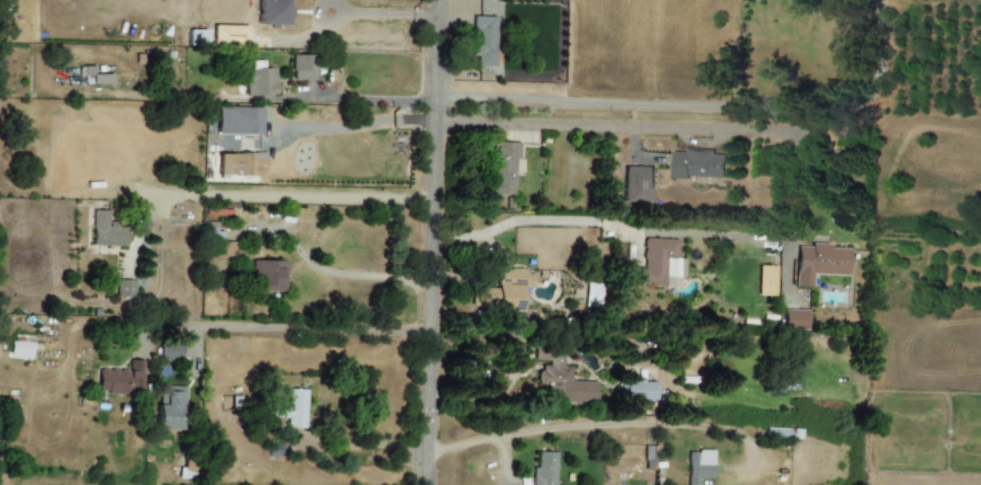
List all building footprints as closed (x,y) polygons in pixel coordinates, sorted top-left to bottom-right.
[(285,25),(286,0),(258,0),(257,25),(285,25)] [(495,17),(473,17),(472,57),(477,57),(477,66),(495,66),(495,17)] [(206,30),(188,31),(189,46),(206,45),(206,30)] [(293,81),(315,81),(315,55),(293,56),(293,81)] [(246,96),(275,95),(275,69),(245,70),(246,96)] [(515,159),(519,159),(519,143),(492,142),(491,196),(514,196),(515,159)] [(672,177),(724,179),(724,155),(713,155),(714,152),(673,150),(672,177)] [(218,153),(218,176),(259,177),(259,167),(264,167),(264,154),(218,153)] [(652,204),(653,168),(624,167),(623,203),(652,204)] [(93,246),(125,247),(125,228),(107,228),(108,208),(94,208),(93,246)] [(678,240),(644,239),(643,286),(674,287),(674,277),(683,277),(684,259),(678,259),(678,240)] [(238,243),(224,243),(224,256),(238,256),(238,243)] [(848,276),(849,249),(829,249),(829,245),(810,244),(810,248),(796,247),(795,287),(812,287),(812,275),(848,276)] [(285,292),(286,262),(253,261),(252,291),(285,292)] [(522,288),(533,289),(533,274),(525,274),(525,269),(496,269),(496,289),(471,288),(471,310),(522,311),(522,288)] [(115,297),(134,298),(134,281),(116,280),(115,297)] [(602,284),(585,284),(585,309),(601,309),(602,284)] [(806,311),(783,311),(783,331),(806,330),(806,311)] [(10,359),(32,360),(32,343),(10,342),(10,359)] [(180,359),(179,345),(158,346),(159,360),(180,359)] [(595,403),(595,382),(570,382),(570,367),(562,367),(562,353),(545,353),(545,366),(537,366),(538,385),(554,385),(554,403),(595,403)] [(98,370),(97,394),(141,396),(142,361),(129,360),(128,371),(98,370)] [(656,383),(619,382),(619,400),(655,401),(656,383)] [(179,431),(179,405),(183,405),(184,387),(158,386),(157,430),(179,431)] [(286,429),(305,429),(306,390),(288,390),(288,403),(271,403),(271,419),(286,419),(286,429)] [(687,451),(687,484),(697,484),(697,478),(712,479),(712,452),(687,451)] [(537,453),(536,469),(532,468),(532,484),(555,484),(555,453),(537,453)]
